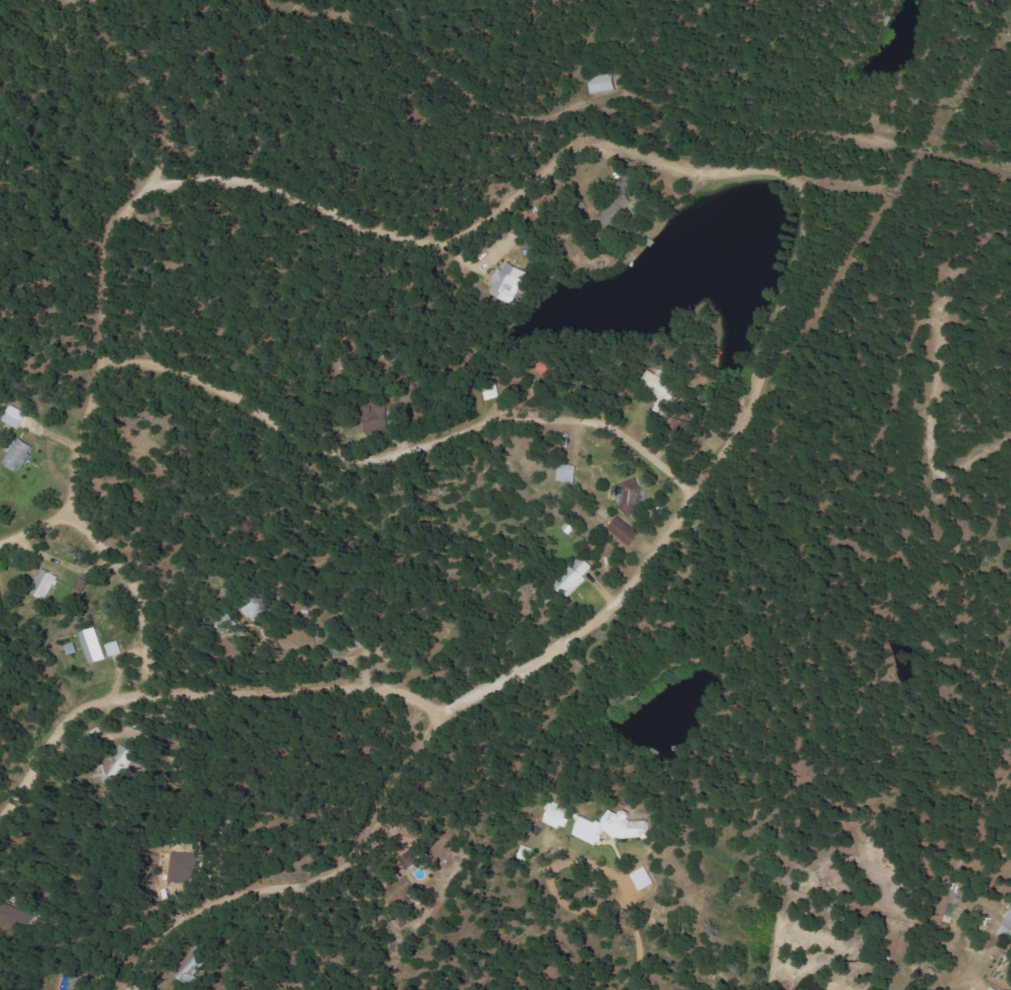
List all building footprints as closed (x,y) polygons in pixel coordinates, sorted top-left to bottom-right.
[(614,92),(611,74),(587,79),(590,96),(614,92)] [(514,306),(531,274),(510,263),(506,271),(503,270),(490,293),(514,306)] [(4,423),(23,430),(29,413),(11,407),(4,423)] [(7,451),(12,454),(6,463),(22,473),(37,449),(16,436),(7,451)] [(623,485),(630,504),(624,506),(628,517),(649,509),(638,479),(623,485)] [(631,547),(641,535),(621,517),(610,529),(631,547)] [(567,600),(590,579),(587,576),(597,568),(585,556),(553,585),(567,600)] [(49,600),(60,577),(44,569),(33,592),(49,600)] [(92,666),(109,660),(98,629),(82,634),(92,666)] [(124,655),(121,642),(108,645),(112,658),(124,655)] [(567,818),(570,809),(554,803),(547,823),(567,830),(571,820),(567,818)] [(576,836),(600,846),(607,831),(625,839),(653,838),(651,821),(634,822),(633,813),(629,812),(618,812),(613,810),(608,822),(596,822),(584,817),(576,836)] [(635,873),(642,891),(657,885),(650,867),(635,873)] [(1010,940),(1010,917),(1001,935),(1010,940)]
